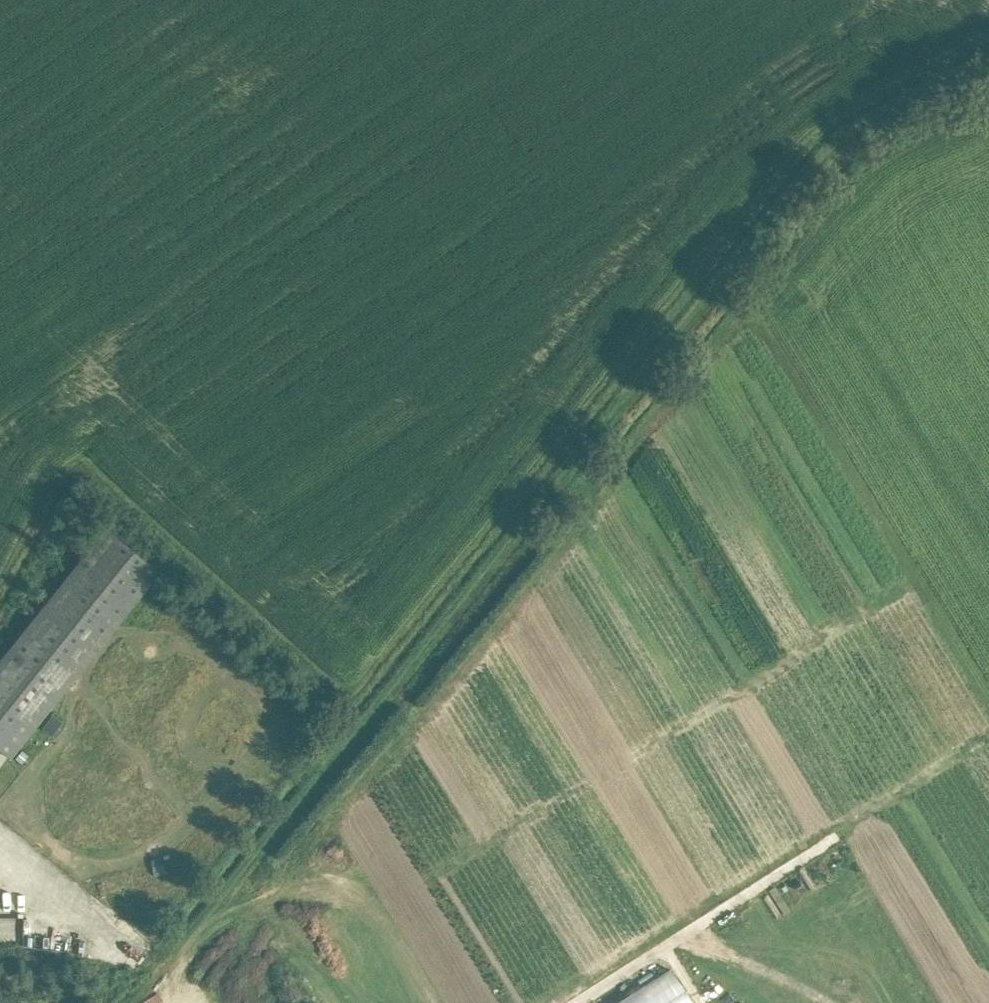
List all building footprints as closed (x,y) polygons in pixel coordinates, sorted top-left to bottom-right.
[(10,757),(160,571),(105,527),(0,658),(0,749),(10,757)] [(60,724),(50,717),(42,728),(51,735),(60,724)] [(22,750),(16,758),(22,763),(28,755),(22,750)] [(616,1002),(693,1002),(671,968),(616,1002)]
